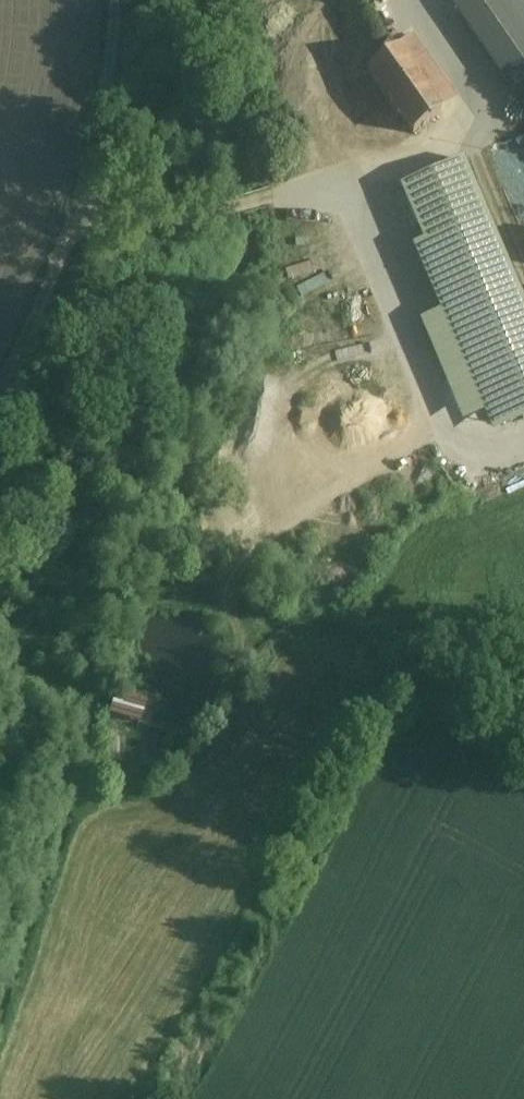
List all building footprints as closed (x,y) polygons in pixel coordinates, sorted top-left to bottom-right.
[(478,41),(523,107),(523,20),(499,38),(493,30),(478,41)] [(396,53),(368,72),(413,136),(440,117),(396,53)] [(400,189),(441,287),(437,288),(476,380),(482,378),(502,427),(523,418),(523,308),(463,162),(400,189)] [(120,692),(112,717),(148,728),(156,703),(120,692)]
